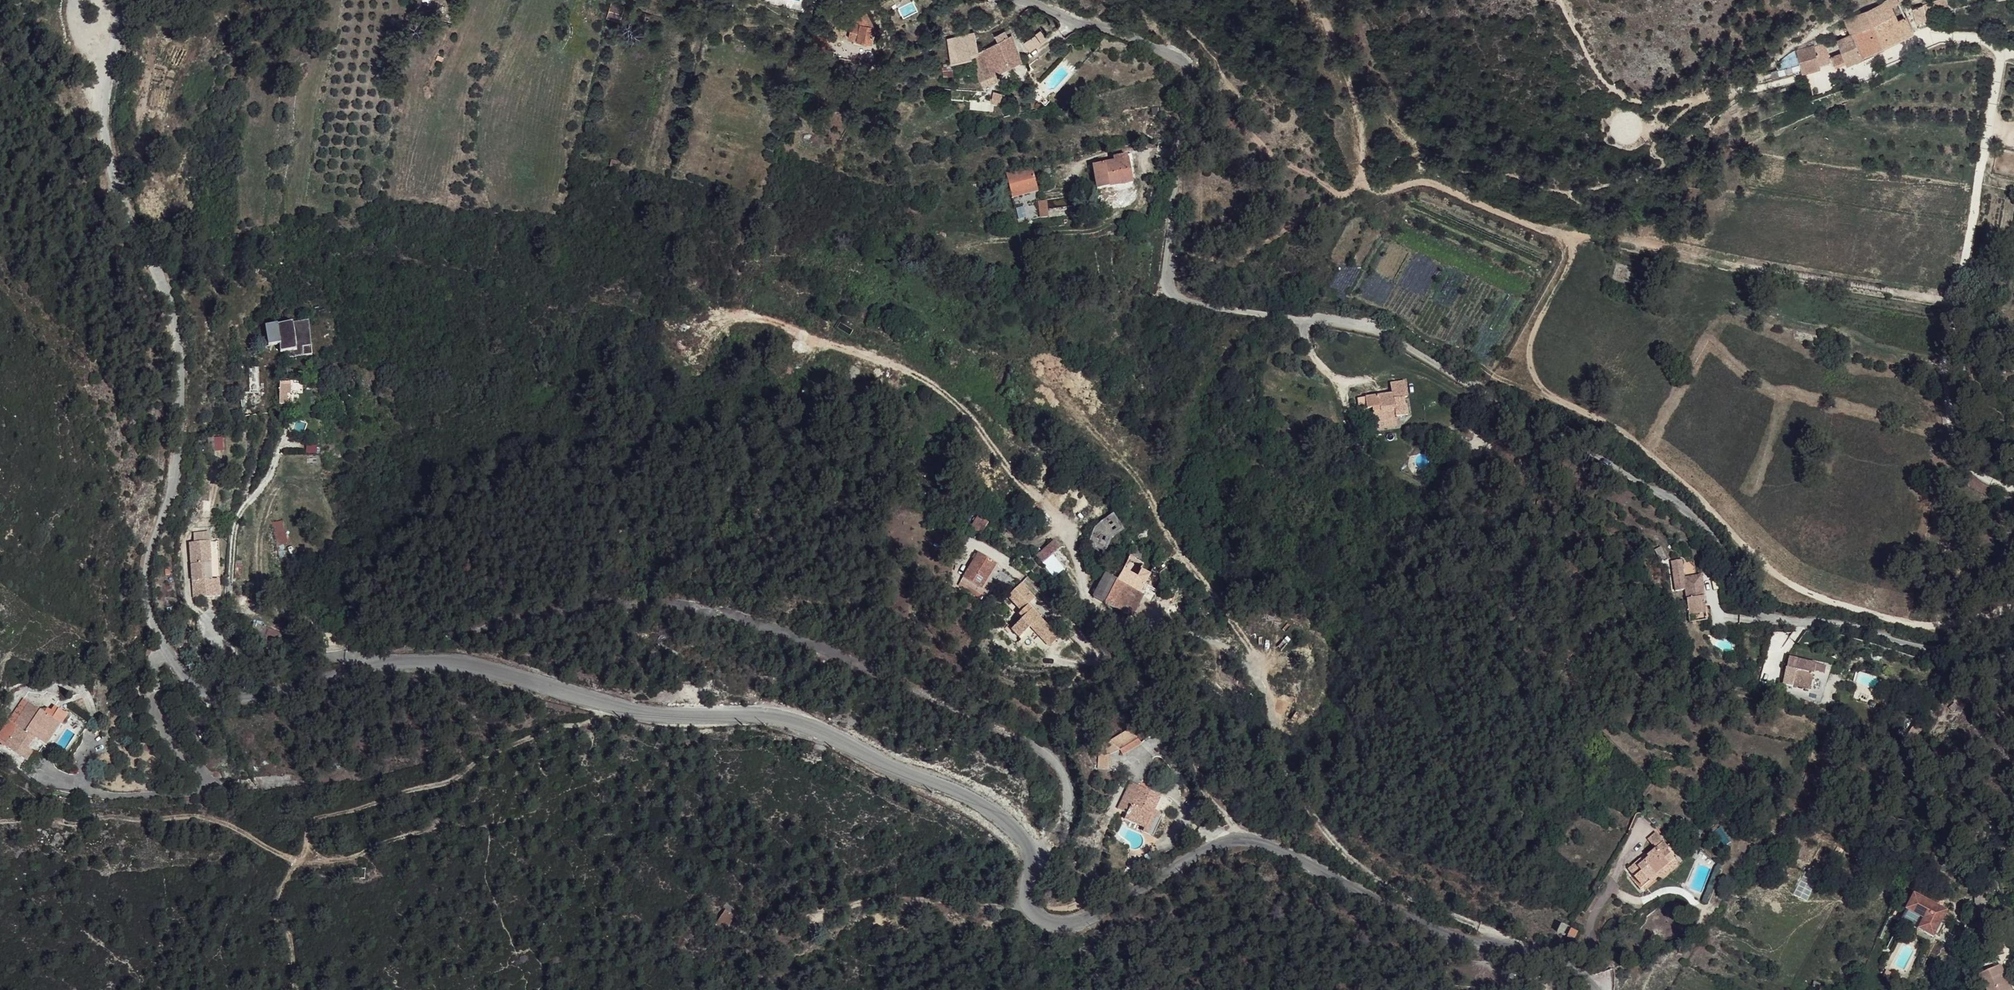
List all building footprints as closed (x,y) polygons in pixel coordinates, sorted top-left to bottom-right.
[(1897,0),(1888,0),(1844,21),(1849,34),(1837,40),(1842,51),(1847,61),(1848,63),(1900,41),(1916,35),(1897,0)] [(1913,9),(1918,24),(1929,20),(1928,11),(1948,3),(1946,0),(1935,0),(1913,9)] [(865,10),(856,15),(862,26),(853,25),(849,38),(872,43),(875,29),(865,10)] [(1009,29),(995,34),(998,41),(1011,35),(1009,29)] [(1041,30),(1024,41),(1030,49),(1047,37),(1041,30)] [(966,33),(948,36),(948,63),(971,56),(979,51),(973,43),(968,45),(966,33)] [(979,51),(971,56),(981,82),(1023,59),(1011,35),(998,41),(979,51)] [(1820,68),(1814,42),(1797,46),(1803,73),(1820,68)] [(1847,61),(1842,51),(1830,56),(1835,65),(1847,61)] [(971,56),(948,63),(969,62),(981,82),(971,56)] [(1785,62),(1788,74),(1800,71),(1797,58),(1785,62)] [(1132,160),(1113,162),(1114,168),(1128,166),(1129,169),(1133,169),(1132,160)] [(1114,168),(1094,171),(1099,195),(1118,191),(1132,189),(1129,169),(1128,166),(1114,168)] [(1031,172),(1007,176),(1011,198),(1035,196),(1031,172)] [(1048,204),(1039,205),(1041,221),(1050,220),(1049,213),(1048,204)] [(297,320),(279,323),(281,343),(282,349),(301,349),(297,320)] [(306,320),(297,320),(301,349),(308,347),(306,320)] [(279,323),(267,325),(270,344),(281,343),(279,323)] [(262,366),(254,365),(253,389),(261,389),(262,366)] [(291,382),(281,382),(280,404),(286,402),(287,392),(291,392),(291,382)] [(1398,422),(1399,417),(1409,417),(1409,407),(1403,407),(1403,401),(1406,400),(1405,386),(1392,386),(1391,395),(1363,398),(1364,409),(1371,409),(1374,426),(1398,422)] [(1398,422),(1374,426),(1375,430),(1398,427),(1398,422)] [(1124,526),(1111,516),(1095,529),(1090,552),(1081,557),(1085,565),(1103,575),(1092,595),(1131,616),(1163,557),(1150,549),(1152,546),(1130,534),(1132,529),(1124,526)] [(984,529),(977,525),(970,535),(977,540),(984,529)] [(187,539),(199,597),(225,592),(221,571),(215,572),(208,535),(187,539)] [(1070,563),(1054,542),(1038,553),(1055,576),(1070,563)] [(996,561),(979,550),(960,578),(984,594),(987,589),(981,585),(996,561)] [(1676,566),(1667,568),(1670,586),(1679,585),(1676,566)] [(1694,571),(1677,574),(1685,618),(1702,614),(1694,571)] [(1034,597),(1020,583),(1007,594),(1021,609),(1026,604),(1029,601),(1034,597)] [(995,592),(986,592),(981,599),(990,609),(1001,599),(995,592)] [(1082,600),(1075,592),(1068,599),(1075,607),(1082,600)] [(1029,601),(1026,604),(1038,617),(1040,614),(1029,601)] [(1021,616),(1015,622),(1023,630),(1028,625),(1042,640),(1051,632),(1038,617),(1026,604),(1021,609),(1018,612),(1021,616)] [(1023,630),(1015,622),(1010,626),(1017,635),(1023,630)] [(1056,637),(1051,632),(1042,640),(1046,645),(1056,637)] [(1783,682),(1809,690),(1814,670),(1824,672),(1825,665),(1790,656),(1783,682)] [(61,708),(48,700),(46,704),(41,702),(37,708),(16,695),(0,724),(0,743),(24,756),(31,746),(36,750),(61,708)] [(1132,732),(1113,739),(1120,757),(1139,750),(1132,732)] [(1097,756),(1096,770),(1108,770),(1109,754),(1114,754),(1114,744),(1105,744),(1104,756),(1097,756)] [(1162,797),(1141,785),(1139,790),(1133,802),(1126,816),(1147,827),(1162,797)] [(1139,790),(1131,787),(1127,798),(1133,802),(1139,790)] [(1167,801),(1162,797),(1147,827),(1145,832),(1155,837),(1164,818),(1160,816),(1167,801)] [(1668,849),(1654,834),(1646,841),(1653,850),(1647,857),(1650,861),(1643,866),(1639,862),(1628,871),(1644,890),(1658,878),(1655,875),(1673,858),(1666,850),(1668,849)] [(1677,864),(1673,858),(1655,875),(1658,878),(1661,880),(1677,864)] [(1945,910),(1913,893),(1905,909),(1923,919),(1918,929),(1933,935),(1945,910)] [(1566,929),(1560,926),(1557,932),(1563,936),(1566,929)] [(1575,936),(1570,932),(1567,938),(1573,941),(1575,936)] [(1107,975),(1099,968),(1093,976),(1103,982),(1107,975)] [(2000,968),(1978,978),(1984,989),(1986,989),(1987,989),(2011,989),(2000,968)]
